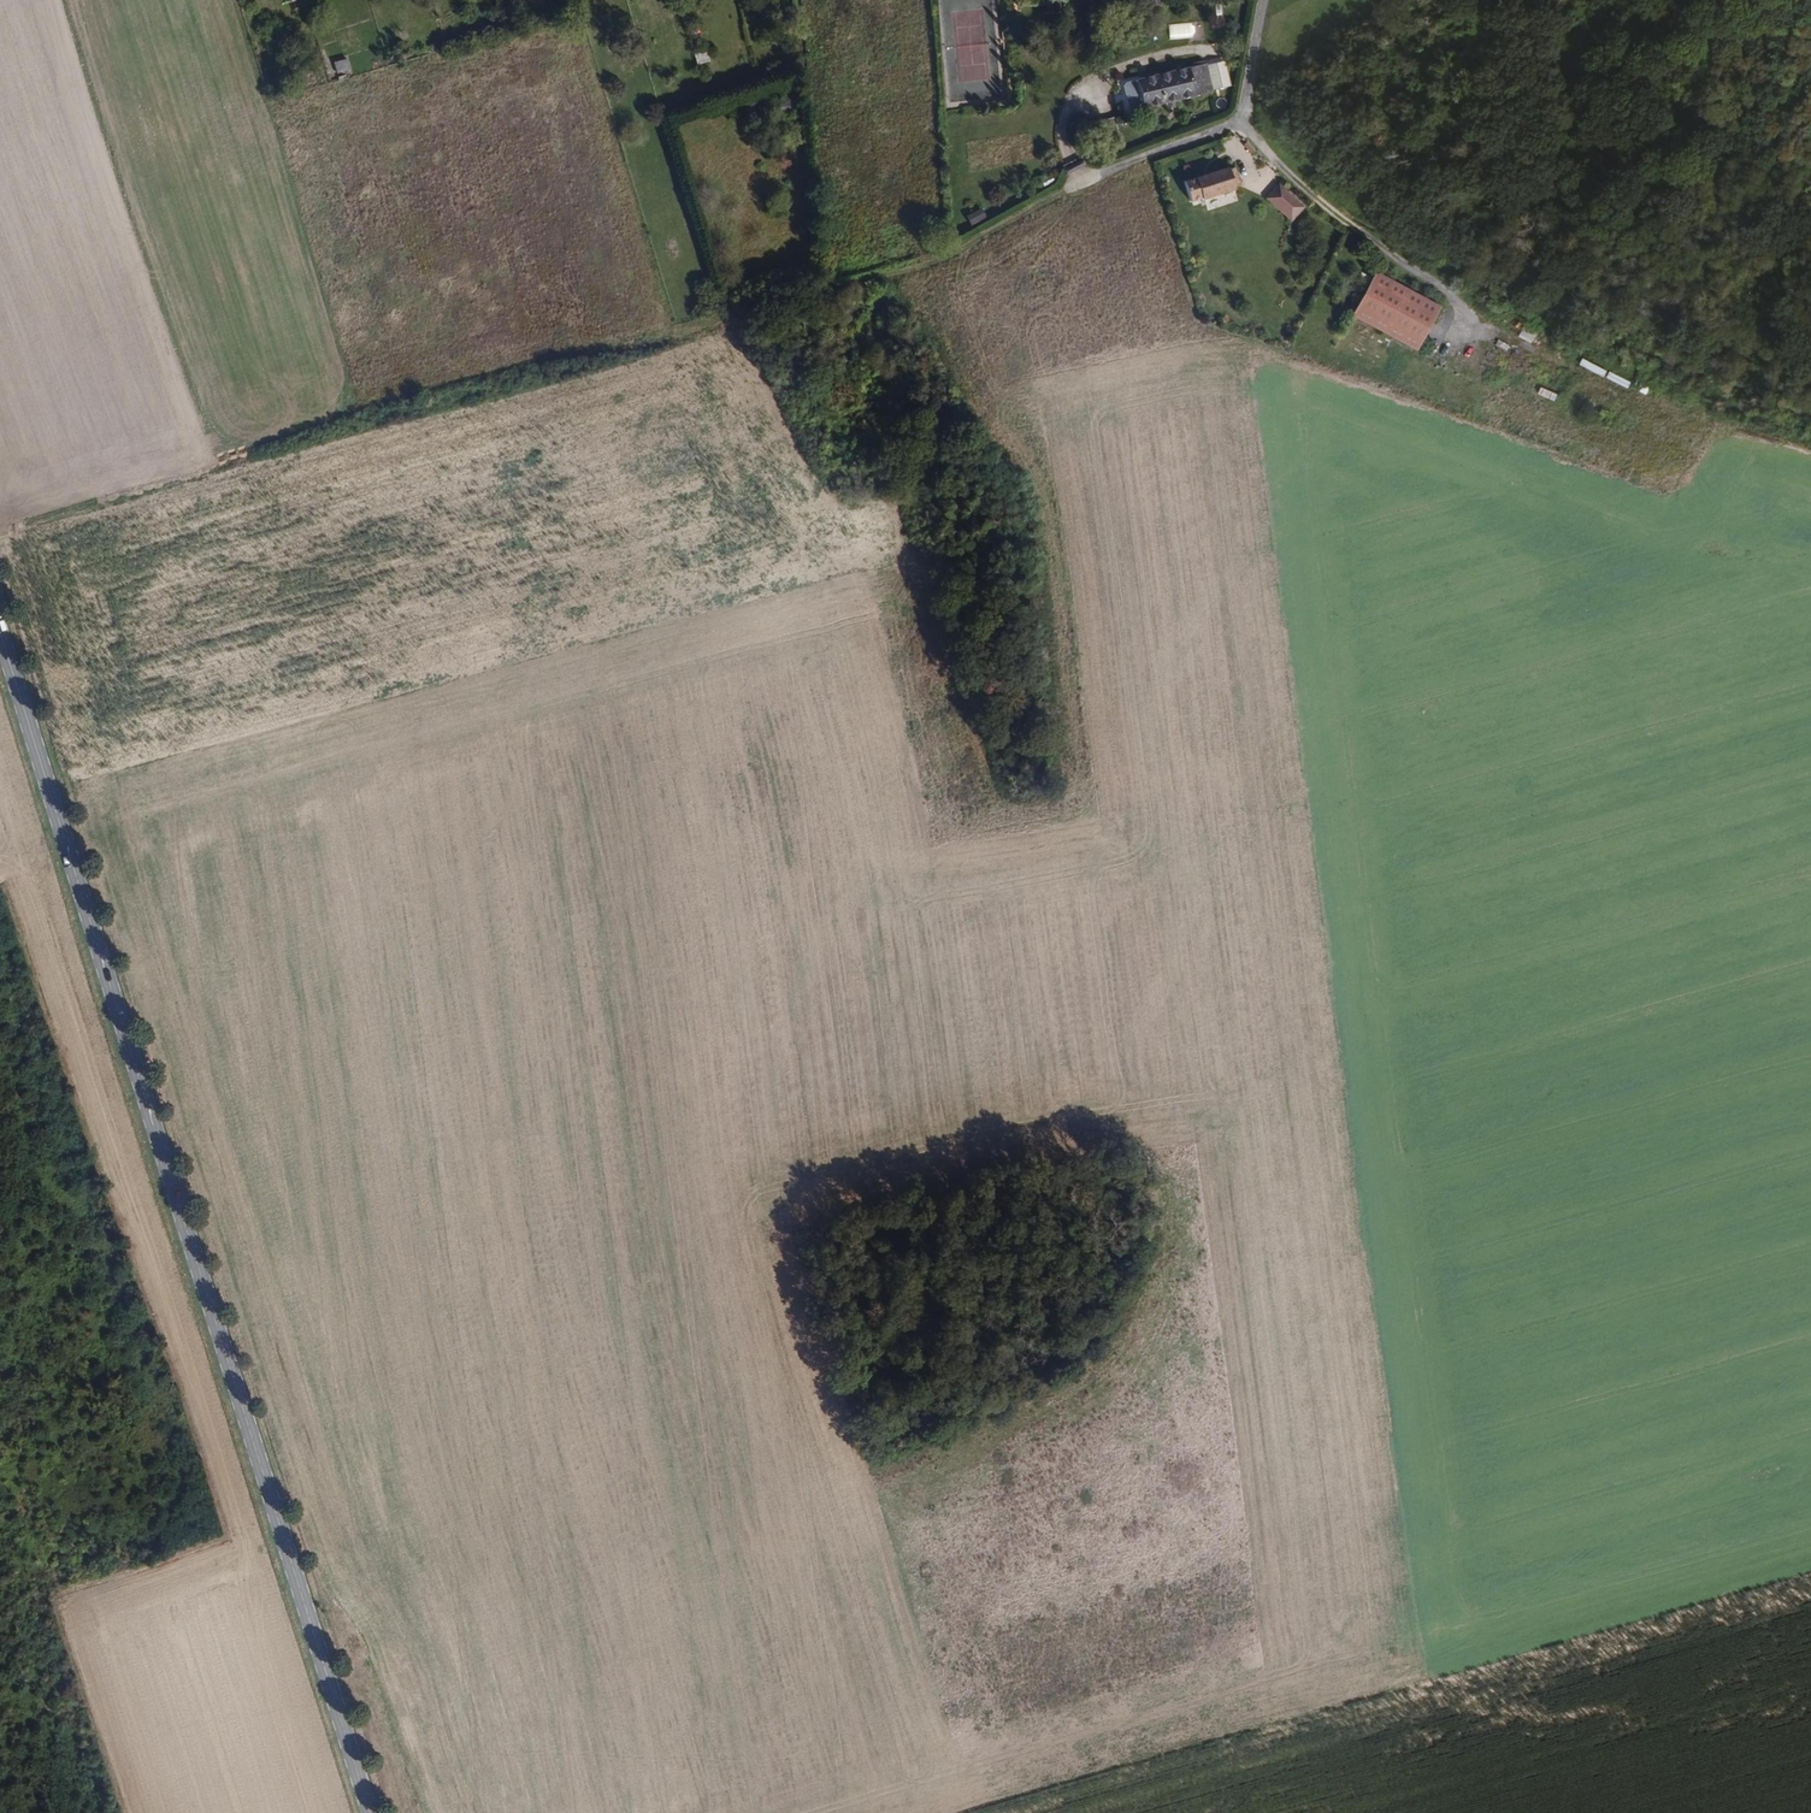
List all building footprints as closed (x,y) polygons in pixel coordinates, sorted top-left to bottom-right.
[(335,62),(337,71),(349,69),(347,59),(335,62)] [(1149,85),(1075,107),(1082,133),(1156,112),(1149,85)] [(1184,180),(1190,200),(1203,196),(1204,199),(1236,188),(1235,186),(1240,184),(1234,166),(1230,168),(1229,165),(1184,180)] [(1318,197),(1297,179),(1285,192),(1307,211),(1318,197)] [(1317,219),(1324,203),(1318,197),(1307,211),(1317,219)] [(1318,221),(1330,208),(1324,203),(1317,219),(1318,221)] [(1375,271),(1353,314),(1419,349),(1442,306),(1375,271)]
